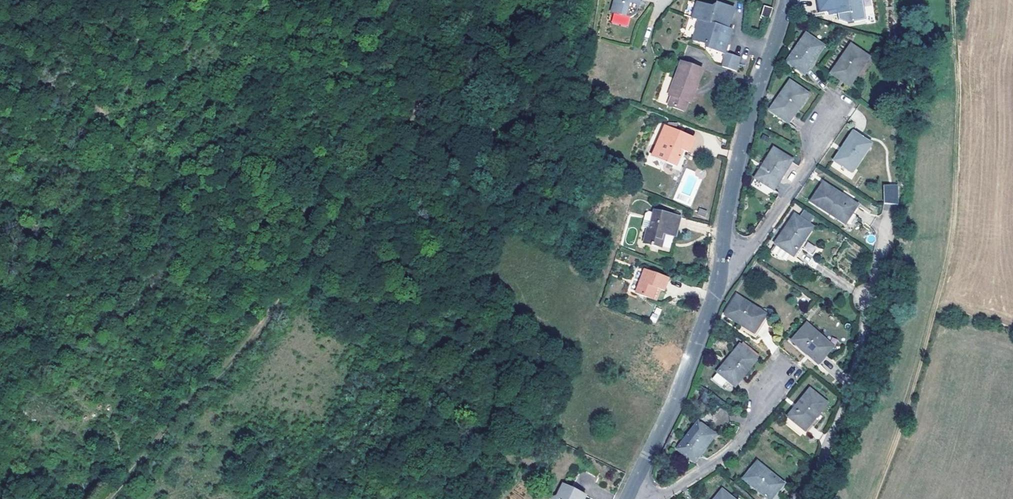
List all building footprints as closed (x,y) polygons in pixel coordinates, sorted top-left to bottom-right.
[(612,2),(613,3),(610,13),(628,18),(634,14),(636,8),(634,5),(635,0),(613,0),(612,2)] [(816,5),(815,5),(816,13),(830,10),(831,15),(848,12),(848,10),(846,0),(815,0),(816,5)] [(872,8),(871,0),(863,0),(864,9),(872,8)] [(729,18),(732,8),(717,3),(712,8),(697,2),(692,18),(698,20),(691,40),(706,45),(704,49),(722,55),(727,40),(726,40),(730,31),(726,30),(724,29),(728,17),(729,18)] [(770,10),(768,10),(763,8),(760,18),(765,19),(767,20),(770,10)] [(823,47),(806,35),(787,64),(804,76),(823,47)] [(849,46),(831,76),(848,87),(868,58),(849,46)] [(738,59),(725,54),(721,67),(734,72),(738,59)] [(702,70),(680,63),(669,95),(672,96),(668,107),(683,112),(686,104),(692,86),(696,87),(702,70)] [(802,95),(784,83),(765,113),(783,124),(802,95)] [(669,88),(662,86),(657,102),(664,104),(669,88)] [(692,86),(686,104),(690,105),(697,88),(696,87),(692,86)] [(653,157),(675,167),(679,160),(676,158),(680,150),(688,154),(694,139),(667,127),(660,140),(653,157)] [(849,132),(830,161),(850,173),(868,144),(849,132)] [(647,154),(653,157),(660,140),(654,138),(647,154)] [(676,158),(679,160),(684,162),(688,154),(680,150),(676,158)] [(790,159),(770,152),(758,185),(777,192),(790,159)] [(856,206),(821,184),(808,203),(844,225),(856,206)] [(879,205),(893,206),(895,187),(882,185),(879,205)] [(677,219),(653,213),(648,231),(646,230),(642,244),(660,249),(664,236),(672,238),(677,219)] [(792,218),(773,246),(792,258),(810,228),(792,218)] [(677,219),(672,238),(675,239),(681,220),(677,219)] [(836,262),(847,271),(861,253),(851,244),(836,262)] [(637,294),(643,281),(647,271),(641,269),(637,279),(632,292),(637,294)] [(647,271),(643,281),(637,294),(654,301),(659,291),(663,292),(667,294),(667,293),(666,292),(671,281),(647,271)] [(658,303),(663,292),(659,291),(654,301),(658,303)] [(764,315),(736,298),(725,317),(753,334),(764,315)] [(833,346),(806,325),(793,342),(820,363),(833,346)] [(740,348),(757,361),(760,356),(743,343),(740,348)] [(757,361),(740,348),(714,382),(723,388),(728,381),(736,388),(757,361)] [(828,406),(811,392),(789,419),(805,433),(828,406)] [(715,439),(698,426),(676,453),(694,466),(715,439)] [(757,465),(743,482),(763,498),(784,498),(779,495),(777,494),(783,487),(757,465)] [(567,486),(561,498),(557,498),(588,498),(589,497),(567,486)] [(777,494),(779,495),(785,489),(783,487),(777,494)]
